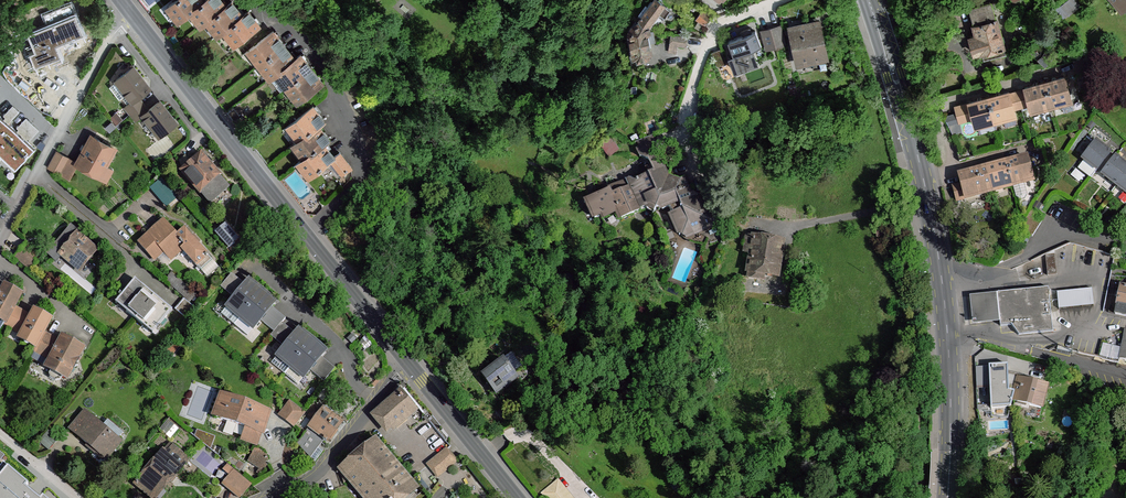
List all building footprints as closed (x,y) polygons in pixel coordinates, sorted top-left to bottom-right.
[(168,6),(180,21),(191,12),(204,2),(202,0),(176,0),(168,6)] [(191,12),(202,25),(208,20),(226,6),(221,0),(206,0),(204,2),(191,12)] [(657,0),(654,0),(649,8),(642,17),(639,22),(646,28),(649,25),(652,21),(664,5),(657,0)] [(1079,0),(1069,0),(1076,10),(1082,5),(1079,0)] [(1121,10),(1125,10),(1125,0),(1113,0),(1121,10)] [(226,6),(208,20),(219,35),(225,30),(243,16),(232,1),(226,6)] [(975,24),(995,18),(990,2),(970,7),(975,24)] [(670,10),(664,5),(652,21),(658,26),(670,10)] [(30,57),(35,70),(61,60),(56,49),(84,38),(71,6),(44,16),(48,27),(27,35),(35,55),(30,57)] [(642,17),(649,8),(646,6),(640,15),(642,17)] [(248,11),(243,16),(225,30),(236,44),(259,25),(248,11)] [(711,15),(704,11),(698,19),(706,23),(711,15)] [(1004,47),(996,18),(995,18),(975,24),(974,24),(977,35),(970,37),(974,53),(981,51),(981,53),(1004,47)] [(639,22),(631,31),(637,61),(649,58),(647,43),(644,32),(650,31),(649,27),(649,25),(646,28),(639,22)] [(825,57),(818,22),(792,28),(799,62),(825,57)] [(781,26),(771,29),(773,37),(776,46),(786,43),(781,26)] [(771,29),(762,32),(764,40),(773,37),(771,29)] [(653,30),(650,31),(644,32),(647,43),(654,42),(653,30)] [(267,35),(250,50),(260,63),(284,45),(273,31),(267,35)] [(751,49),(761,45),(755,31),(729,42),(735,55),(731,57),(736,71),(756,63),(751,49)] [(672,35),(670,44),(677,45),(686,46),(687,37),(672,35)] [(773,37),(764,40),(767,49),(776,46),(773,37)] [(1052,56),(1037,42),(1030,50),(1045,63),(1052,56)] [(295,59),(284,45),(260,63),(271,78),(277,73),(295,59)] [(726,63),(721,49),(712,53),(718,66),(726,63)] [(301,55),(295,59),(277,73),(288,87),(311,69),(301,55)] [(1094,72),(1089,56),(1073,60),(1078,76),(1094,72)] [(133,67),(116,81),(117,81),(127,94),(132,101),(138,97),(147,90),(141,82),(144,80),(133,67)] [(311,69),(288,87),(299,101),(323,82),(311,69)] [(277,73),(271,78),(281,91),(288,87),(277,73)] [(1065,77),(1045,82),(1051,105),(1061,102),(1060,98),(1070,96),(1066,79),(1065,77)] [(120,100),(127,94),(117,81),(110,87),(120,100)] [(1025,87),(1026,89),(1030,104),(1030,106),(1039,104),(1041,108),(1051,105),(1045,82),(1025,87)] [(1017,91),(1022,107),(1030,104),(1026,89),(1017,91)] [(1010,93),(1014,109),(1022,107),(1017,91),(1010,93)] [(989,97),(995,120),(1003,118),(1006,117),(1004,113),(1013,111),(1014,110),(1014,109),(1010,93),(1009,92),(989,97)] [(1060,98),(1061,102),(1064,112),(1074,110),(1070,96),(1060,98)] [(143,104),(138,97),(132,101),(125,107),(131,113),(143,104)] [(977,125),(995,120),(989,97),(969,103),(973,119),(975,125),(977,125)] [(177,122),(167,109),(164,110),(158,103),(148,110),(142,115),(159,136),(177,122)] [(973,119),(969,103),(955,106),(960,122),(973,119)] [(148,110),(143,104),(131,113),(136,120),(142,115),(148,110)] [(325,120),(313,106),(289,125),(300,138),(319,125),(325,120)] [(1006,117),(1003,118),(1006,127),(1017,124),(1013,111),(1004,113),(1006,117)] [(26,116),(21,125),(33,133),(39,125),(26,116)] [(0,117),(0,155),(15,168),(33,147),(0,117)] [(995,120),(977,125),(979,133),(997,129),(995,120)] [(330,138),(319,125),(300,138),(294,143),(305,157),(323,143),(330,138)] [(720,138),(719,132),(709,135),(710,141),(720,138)] [(105,166),(115,149),(92,136),(77,163),(95,173),(100,164),(105,166)] [(1052,145),(1050,137),(1035,142),(1036,149),(1043,148),(1052,145)] [(648,160),(649,162),(660,158),(654,141),(636,149),(640,157),(648,160)] [(1096,142),(1082,159),(1084,161),(1097,170),(1098,169),(1103,162),(1109,154),(1110,153),(1103,148),(1096,142)] [(334,157),(323,143),(305,157),(300,162),(310,176),(331,160),(334,157)] [(975,157),(973,150),(958,153),(960,161),(975,157)] [(68,158),(57,152),(49,167),(60,173),(68,158)] [(340,153),(334,157),(331,160),(342,175),(351,168),(340,153)] [(1115,158),(1109,154),(1103,162),(1109,166),(1115,158)] [(201,155),(183,171),(201,192),(219,176),(201,155)] [(1116,157),(1115,158),(1109,166),(1104,173),(1103,174),(1117,185),(1125,174),(1125,165),(1116,157)] [(77,163),(68,158),(60,173),(69,178),(77,163)] [(612,196),(617,209),(622,219),(646,208),(655,211),(657,206),(669,176),(660,158),(649,162),(654,172),(633,182),(632,179),(626,181),(627,184),(622,186),(624,191),(612,196)] [(1007,163),(1013,186),(1024,183),(1023,179),(1032,176),(1030,168),(1027,158),(1007,163)] [(1097,170),(1084,161),(1079,168),(1091,178),(1097,170)] [(1109,166),(1103,162),(1098,169),(1104,173),(1109,166)] [(987,169),(992,187),(1002,184),(1003,188),(1013,186),(1007,163),(987,169)] [(112,170),(105,166),(100,164),(95,173),(107,180),(112,170)] [(992,187),(987,169),(959,176),(962,184),(964,194),(974,192),(984,189),(992,187)] [(1117,185),(1125,193),(1125,174),(1117,185)] [(669,176),(657,206),(663,209),(669,207),(673,215),(672,218),(678,231),(684,234),(692,230),(694,234),(698,232),(703,220),(698,206),(695,205),(689,195),(691,192),(685,178),(680,180),(669,176)] [(177,197),(160,178),(149,188),(166,207),(177,197)] [(1024,183),(1013,186),(1016,197),(1021,200),(1025,199),(1027,194),(1024,183)] [(966,199),(964,194),(962,184),(954,186),(958,201),(966,199)] [(624,191),(622,186),(587,201),(595,219),(617,209),(612,196),(624,191)] [(707,197),(691,192),(689,195),(695,205),(698,206),(703,220),(698,232),(714,224),(716,219),(707,197)] [(214,231),(231,248),(243,236),(227,219),(214,231)] [(887,235),(884,220),(875,222),(878,237),(887,235)] [(163,221),(140,243),(153,259),(167,247),(175,256),(182,250),(202,270),(212,260),(183,229),(177,235),(163,221)] [(77,235),(61,254),(80,269),(96,251),(77,235)] [(752,253),(755,238),(747,237),(745,252),(752,253)] [(777,274),(782,243),(755,238),(752,253),(748,277),(763,279),(764,272),(777,274)] [(41,255),(28,244),(16,258),(30,269),(41,255)] [(1054,254),(1046,255),(1048,275),(1057,274),(1054,254)] [(184,284),(171,273),(166,279),(179,291),(184,284)] [(235,298),(245,285),(231,273),(220,287),(235,298)] [(172,310),(135,280),(115,303),(153,334),(172,310)] [(262,292),(249,281),(245,285),(235,298),(227,307),(240,318),(262,292)] [(325,289),(319,282),(311,288),(317,295),(325,289)] [(1050,300),(1048,286),(995,291),(998,321),(999,326),(1011,325),(1020,335),(1053,332),(1052,317),(1050,300)] [(14,307),(20,296),(5,287),(2,291),(0,295),(0,319),(6,323),(7,321),(14,307)] [(1091,287),(1056,291),(1057,300),(1058,308),(1093,305),(1091,287)] [(1121,287),(1117,306),(1125,308),(1125,288),(1121,287)] [(971,323),(998,321),(995,291),(968,295),(971,323)] [(276,302),(262,292),(240,318),(253,329),(260,320),(271,307),(276,302)] [(196,309),(185,299),(175,310),(187,320),(196,309)] [(1057,300),(1050,300),(1052,317),(1059,317),(1058,308),(1057,300)] [(1125,317),(1125,308),(1117,306),(1116,315),(1125,317)] [(32,317),(14,307),(7,321),(24,330),(32,317)] [(235,324),(240,318),(227,307),(221,313),(235,324)] [(285,318),(271,307),(260,320),(274,331),(281,322),(285,318)] [(34,312),(32,317),(24,330),(20,338),(35,347),(43,333),(50,320),(34,312)] [(248,335),(253,329),(240,318),(235,324),(248,335)] [(284,347),(296,334),(281,322),(274,331),(270,335),(284,347)] [(284,347),(277,356),(291,367),(313,341),(299,330),(296,334),(284,347)] [(60,342),(43,333),(35,347),(53,356),(60,342)] [(62,338),(60,342),(53,356),(46,367),(51,370),(62,376),(67,378),(83,349),(62,338)] [(326,351),(313,341),(291,367),(303,378),(310,370),(321,357),(326,351)] [(512,353),(502,360),(517,380),(518,382),(527,375),(512,353)] [(285,374),(291,367),(277,356),(272,363),(285,374)] [(334,368),(321,357),(310,370),(323,381),(334,368)] [(502,360),(482,374),(497,394),(517,380),(502,360)] [(1008,366),(989,367),(990,411),(1011,411),(1013,401),(1014,395),(1009,394),(1008,366)] [(303,378),(291,367),(285,374),(298,385),(303,378)] [(62,376),(51,370),(49,374),(50,377),(57,381),(60,380),(62,376)] [(1048,385),(1018,377),(1014,395),(1013,401),(1042,409),(1048,385)] [(413,408),(400,393),(380,410),(393,425),(413,408)] [(267,411),(222,395),(215,416),(245,428),(260,433),(267,411)] [(304,412),(290,402),(279,415),(294,426),(304,412)] [(340,423),(323,410),(320,414),(316,420),(314,422),(310,427),(321,436),(327,441),(340,423)] [(320,414),(314,410),(310,415),(316,420),(320,414)] [(77,435),(92,417),(85,411),(70,429),(77,435)] [(103,426),(92,417),(77,435),(106,459),(121,441),(118,439),(103,426)] [(108,420),(103,426),(118,439),(123,433),(108,420)] [(179,429),(171,422),(163,432),(171,438),(179,429)] [(321,436),(310,427),(297,443),(308,456),(320,441),(318,440),(321,436)] [(256,445),(260,433),(245,428),(241,439),(256,445)] [(215,435),(196,429),(194,435),(210,448),(215,435)] [(343,470),(366,497),(404,497),(415,489),(376,444),(343,470)] [(169,445),(163,451),(167,454),(173,448),(169,445)] [(173,446),(173,448),(167,454),(163,451),(136,484),(153,497),(156,497),(188,459),(173,446)] [(259,451),(255,450),(251,460),(261,468),(267,460),(266,456),(259,451)] [(447,450),(441,454),(450,466),(456,461),(447,450)] [(450,466),(441,454),(427,465),(437,476),(450,466)] [(3,463),(0,467),(0,497),(38,497),(23,486),(26,482),(3,463)] [(231,474),(234,471),(228,466),(225,469),(231,474)] [(231,474),(225,482),(227,485),(241,496),(251,484),(234,471),(231,474)] [(541,493),(546,497),(573,497),(558,480),(541,493)]
